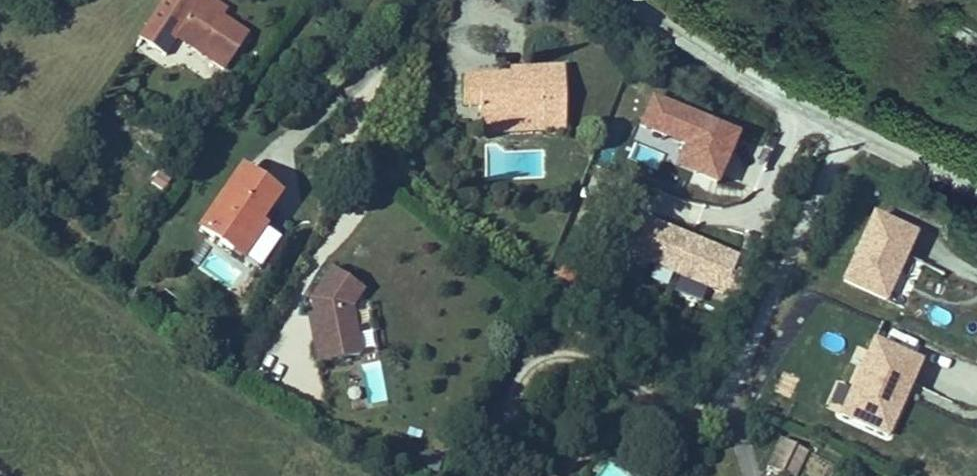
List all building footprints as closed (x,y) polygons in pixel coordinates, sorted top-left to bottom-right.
[(243,25),(239,30),(226,21),(241,0),(223,0),(177,69),(203,86),(212,71),(260,103),(286,64),(258,45),(263,38),(243,25)] [(543,146),(544,159),(574,158),(575,170),(599,169),(598,109),(558,110),(559,115),(495,117),(496,147),(512,147),(543,146)] [(316,219),(280,196),(240,256),(267,274),(287,244),(296,249),(316,219)] [(888,308),(918,238),(871,218),(841,288),(888,308)] [(715,291),(732,257),(687,235),(682,247),(671,270),(715,291)] [(671,270),(682,247),(668,241),(657,263),(671,270)] [(771,290),(777,278),(732,257),(715,291),(760,313),(771,290)] [(893,446),(921,361),(868,343),(839,428),(893,446)] [(943,354),(940,368),(970,375),(973,361),(943,354)] [(379,362),(361,366),(370,406),(388,402),(379,362)] [(765,467),(785,475),(798,475),(808,454),(778,440),(765,467)]
